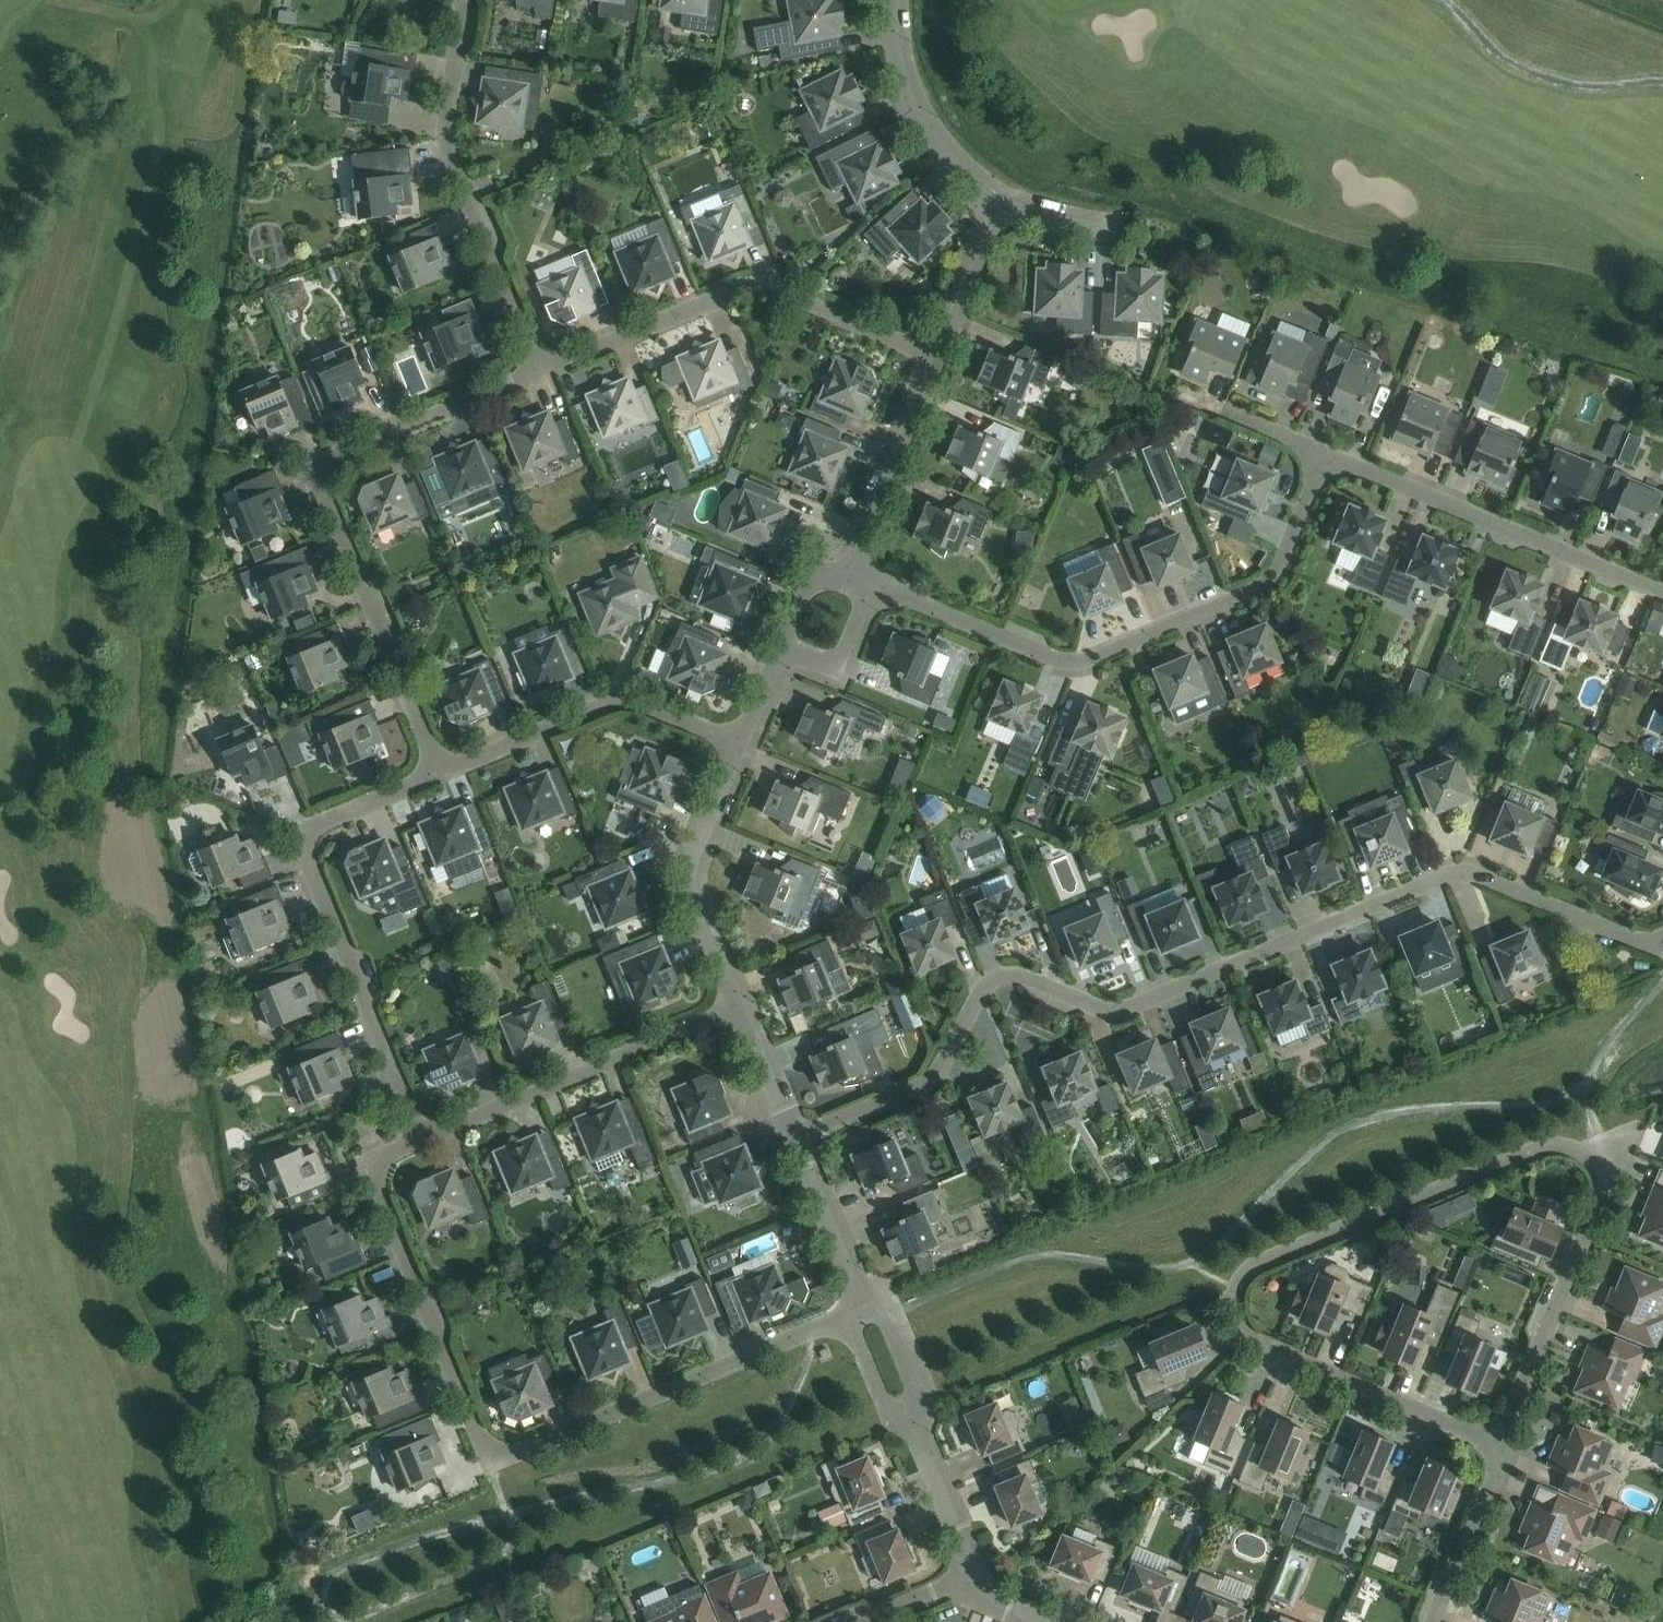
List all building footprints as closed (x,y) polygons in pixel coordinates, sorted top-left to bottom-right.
[(516,5),(535,8),(534,18),(551,21),(554,0),(517,0),(516,5)] [(600,2),(598,17),(635,23),(638,0),(584,0),(600,2)] [(657,11),(682,15),(680,30),(717,35),(722,0),(659,0),(657,11)] [(788,22),(752,29),(756,52),(779,48),(781,61),(824,54),(821,42),(843,38),(841,28),(848,27),(843,0),(784,0),(788,22)] [(415,73),(417,57),(360,48),(355,78),(348,79),(343,83),(341,88),(342,94),(345,99),(351,102),(390,107),(391,99),(405,101),(409,72),(415,73)] [(811,150),(849,131),(844,120),(863,111),(859,102),(865,99),(854,76),(848,79),(842,68),(797,90),(808,112),(795,119),(811,150)] [(474,126),(523,133),(530,90),(541,92),(543,75),(502,69),(500,79),(481,76),(479,94),(471,100),(477,108),(474,126)] [(859,149),(853,139),(815,158),(832,191),(845,185),(856,207),(901,185),(896,176),(903,173),(889,145),(882,148),(878,139),(859,149)] [(409,148),(352,156),(359,220),(398,215),(397,207),(411,205),(407,176),(412,175),(409,148)] [(679,209),(686,226),(690,224),(708,266),(725,259),(733,263),(737,254),(754,247),(746,229),(756,225),(739,186),(724,192),(730,206),(705,216),(699,201),(679,209)] [(886,262),(892,257),(908,275),(955,233),(946,224),(951,220),(935,201),(930,206),(921,196),(903,213),(896,206),(862,236),(886,262)] [(679,257),(663,218),(647,225),(652,235),(612,252),(631,298),(648,291),(657,295),(661,286),(677,279),(670,261),(679,257)] [(444,236),(439,222),(410,234),(415,246),(390,257),(405,293),(441,278),(438,270),(450,265),(439,238),(444,236)] [(570,257),(575,268),(536,284),(551,320),(563,326),(600,310),(593,293),(603,289),(586,250),(570,257)] [(1085,270),(1075,270),(1076,263),(1045,261),(1045,268),(1035,267),(1032,317),(1057,318),(1056,333),(1091,335),(1094,293),(1084,292),(1085,270)] [(337,265),(327,270),(333,284),(343,280),(337,265)] [(1138,323),(1163,324),(1165,275),(1156,274),(1156,267),(1126,265),(1125,272),(1116,272),(1114,294),(1102,293),(1100,336),(1137,338),(1138,323)] [(446,323),(422,333),(437,370),(473,355),(469,347),(482,342),(471,314),(476,312),(471,299),(441,311),(446,323)] [(1205,383),(1212,367),(1231,375),(1246,339),(1197,319),(1182,357),(1187,359),(1181,373),(1205,383)] [(1330,323),(1325,336),(1334,340),(1340,327),(1330,323)] [(1259,386),(1283,396),(1291,374),(1311,383),(1328,341),(1308,332),(1302,346),(1274,335),(1259,370),(1265,372),(1259,386)] [(674,357),(675,360),(662,365),(660,379),(671,387),(685,382),(694,404),(735,387),(737,392),(753,386),(739,351),(728,356),(720,338),(703,345),(695,341),(691,350),(674,357)] [(1349,359),(1348,359),(1354,344),(1340,338),(1318,389),(1338,397),(1330,416),(1354,425),(1360,411),(1365,414),(1380,378),(1346,365),(1349,359)] [(417,383),(408,362),(417,359),(410,343),(382,354),(397,391),(417,383)] [(360,350),(364,360),(372,357),(374,356),(370,346),(360,350)] [(993,395),(1006,405),(1010,397),(1019,400),(1027,380),(1043,386),(1054,358),(1025,346),(1019,360),(1009,356),(1008,359),(991,352),(978,384),(995,390),(993,395)] [(302,373),(323,423),(338,416),(336,411),(363,400),(357,387),(365,384),(351,348),(314,363),(316,367),(302,373)] [(835,356),(818,396),(816,395),(809,411),(840,423),(843,414),(861,421),(877,384),(872,372),(835,356)] [(378,370),(372,357),(364,360),(362,361),(368,374),(378,370)] [(1493,406),(1507,373),(1490,366),(1477,399),(1493,406)] [(1079,369),(1072,387),(1081,391),(1088,373),(1079,369)] [(278,378),(242,393),(257,429),(265,426),(270,438),(297,427),(299,432),(315,426),(294,376),(280,382),(278,378)] [(630,376),(613,382),(604,379),(600,388),(584,394),(603,441),(642,424),(643,427),(659,420),(646,390),(637,394),(630,376)] [(777,399),(782,386),(770,381),(765,395),(777,399)] [(1417,445),(1446,457),(1463,416),(1410,394),(1391,440),(1415,450),(1417,445)] [(566,423),(556,427),(549,409),(532,416),(523,412),(520,421),(503,428),(522,474),(562,458),(565,464),(580,458),(566,423)] [(778,412),(774,423),(786,428),(790,416),(778,412)] [(800,434),(802,435),(786,474),(832,493),(839,477),(848,473),(844,464),(851,447),(833,440),(837,430),(806,418),(800,434)] [(1481,478),(1504,488),(1523,442),(1471,421),(1453,462),(1482,474),(1481,478)] [(978,473),(987,477),(996,457),(1011,463),(1023,435),(993,422),(988,437),(978,433),(976,436),(960,429),(947,460),(964,467),(962,472),(975,482),(978,473)] [(484,458),(476,439),(460,446),(451,442),(447,451),(430,458),(435,468),(420,474),(439,519),(504,492),(501,486),(506,484),(493,454),(484,458)] [(1273,468),(1280,451),(1264,444),(1257,461),(1273,468)] [(1629,462),(1635,448),(1625,444),(1619,458),(1629,462)] [(1059,445),(1054,458),(1068,464),(1073,451),(1059,445)] [(1541,503),(1565,513),(1573,494),(1592,502),(1607,466),(1592,460),(1590,465),(1556,451),(1542,487),(1547,489),(1541,503)] [(1251,513),(1261,517),(1278,475),(1236,457),(1228,476),(1225,481),(1226,481),(1220,495),(1207,490),(1201,506),(1246,524),(1251,513)] [(735,485),(741,471),(730,467),(725,480),(735,485)] [(274,470),(235,487),(242,503),(227,509),(243,545),(279,530),(275,522),(288,517),(276,490),(282,487),(274,470)] [(1631,476),(1615,470),(1600,505),(1620,514),(1612,532),(1636,542),(1642,528),(1647,530),(1662,495),(1629,481),(1631,476)] [(416,485),(407,489),(400,471),(362,487),(357,499),(373,536),(412,520),(413,522),(429,516),(416,485)] [(746,478),(741,491),(743,492),(725,535),(771,554),(778,537),(787,533),(783,525),(790,508),(772,500),(776,491),(746,478)] [(964,533),(979,539),(991,511),(962,498),(956,513),(946,509),(945,512),(928,505),(915,537),(932,543),(930,548),(943,558),(947,550),(956,553),(964,533)] [(655,502),(649,516),(670,525),(677,510),(655,502)] [(1330,544),(1361,557),(1350,584),(1373,593),(1388,555),(1377,551),(1389,520),(1347,503),(1330,544)] [(647,531),(651,521),(641,517),(637,527),(647,531)] [(1141,586),(1152,581),(1156,591),(1198,573),(1181,531),(1163,538),(1162,538),(1157,540),(1157,541),(1143,546),(1138,534),(1122,540),(1141,586)] [(1446,593),(1463,550),(1421,533),(1408,564),(1397,559),(1382,596),(1404,606),(1415,580),(1446,593)] [(1104,562),(1089,569),(1089,568),(1083,571),(1065,579),(1082,621),(1125,604),(1121,594),(1132,589),(1113,544),(1098,550),(1104,562)] [(262,582),(258,583),(273,620),(309,605),(305,597),(318,591),(307,564),(312,562),(306,547),(256,567),(262,582)] [(746,563),(716,550),(709,566),(712,567),(704,585),(698,582),(692,585),(688,595),(690,601),(697,603),(695,607),(741,626),(748,609),(757,605),(754,596),(760,580),(742,572),(746,563)] [(621,636),(624,627),(641,620),(635,605),(659,595),(642,554),(609,568),(613,578),(576,593),(595,639),(612,632),(621,636)] [(1546,621),(1534,616),(1547,585),(1505,568),(1488,610),(1518,622),(1507,649),(1530,658),(1546,621)] [(1617,622),(1620,615),(1578,598),(1565,629),(1554,624),(1538,662),(1561,671),(1572,645),(1603,657),(1606,649),(1618,654),(1629,627),(1617,622)] [(1636,612),(1635,633),(1660,633),(1660,612),(1636,612)] [(293,621),(298,632),(314,626),(310,615),(293,621)] [(1288,615),(1276,620),(1283,636),(1295,631),(1288,615)] [(1265,671),(1284,664),(1266,621),(1224,639),(1228,649),(1217,653),(1236,699),(1250,693),(1245,680),(1260,673),(1260,674),(1266,672),(1265,671)] [(682,641),(666,680),(702,696),(715,690),(730,653),(712,646),(716,637),(682,622),(675,638),(682,641)] [(343,637),(337,624),(296,641),(301,653),(289,658),(304,694),(339,680),(336,671),(349,666),(338,639),(343,637)] [(530,699),(547,692),(556,695),(560,687),(577,680),(570,664),(579,660),(565,627),(550,634),(551,636),(511,653),(530,699)] [(926,672),(935,651),(926,648),(930,639),(913,636),(911,641),(895,635),(882,666),(898,673),(897,676),(907,680),(901,694),(930,706),(942,678),(926,672)] [(1151,669),(1168,712),(1186,704),(1187,705),(1192,702),(1206,696),(1211,709),(1227,702),(1208,657),(1197,662),(1193,652),(1151,669)] [(1444,654),(1435,674),(1456,683),(1460,672),(1454,658),(1444,654)] [(450,722),(462,727),(499,712),(493,697),(503,693),(489,659),(473,666),(474,668),(435,684),(450,722)] [(1557,683),(1534,673),(1521,705),(1543,715),(1557,683)] [(1045,696),(1003,678),(985,720),(1016,733),(1005,759),(1028,768),(1043,731),(1032,726),(1045,696)] [(321,734),(336,771),(372,756),(368,748),(381,742),(370,715),(375,713),(369,700),(327,718),(332,730),(321,734)] [(879,734),(886,718),(842,700),(836,714),(827,710),(825,714),(809,707),(796,738),(812,745),(810,750),(824,760),(827,751),(836,755),(845,734),(860,741),(865,728),(879,734)] [(1058,775),(1088,787),(1101,755),(1112,759),(1129,718),(1087,700),(1074,731),(1063,727),(1047,764),(1060,769),(1058,775)] [(200,727),(228,717),(225,710),(197,719),(200,727)] [(938,713),(933,725),(951,732),(956,720),(938,713)] [(217,741),(232,777),(240,774),(246,786),(273,775),(275,780),(288,775),(276,746),(264,751),(254,726),(217,741)] [(622,783),(616,798),(650,812),(654,803),(672,810),(687,773),(682,761),(644,746),(628,785),(622,783)] [(1292,770),(1308,764),(1304,753),(1288,760),(1292,770)] [(1432,766),(1433,767),(1419,773),(1413,760),(1398,766),(1417,812),(1428,807),(1432,817),(1474,799),(1457,757),(1438,765),(1438,764),(1432,766)] [(521,834),(561,817),(562,820),(577,813),(565,783),(555,787),(548,769),(531,775),(522,772),(519,781),(502,788),(521,834)] [(1162,808),(1175,803),(1164,776),(1150,781),(1162,808)] [(813,811),(839,821),(851,794),(811,777),(805,791),(795,787),(794,790),(777,783),(764,814),(781,821),(779,826),(792,837),(796,828),(805,831),(813,811)] [(1036,818),(1044,782),(1023,777),(1015,813),(1036,818)] [(1662,837),(1662,793),(1653,792),(1652,794),(1636,788),(1629,807),(1620,806),(1611,826),(1643,839),(1647,830),(1662,837)] [(1543,815),(1542,816),(1527,810),(1528,809),(1522,807),(1522,808),(1504,800),(1486,842),(1528,860),(1532,850),(1544,855),(1557,821),(1543,815)] [(479,818),(469,822),(462,804),(446,811),(437,807),(433,816),(417,823),(436,869),(442,866),(448,880),(481,866),(476,855),(492,849),(479,818)] [(1369,821),(1370,821),(1354,828),(1349,816),(1337,821),(1350,853),(1360,849),(1369,871),(1411,853),(1407,844),(1418,839),(1404,806),(1390,812),(1390,813),(1375,819),(1375,818),(1369,821)] [(1342,881),(1325,840),(1295,852),(1284,826),(1261,835),(1277,872),(1289,867),(1301,898),(1342,881)] [(1662,871),(1662,868),(1636,857),(1640,847),(1608,834),(1599,855),(1606,860),(1599,879),(1614,885),(1613,888),(1627,899),(1630,892),(1651,900),(1655,891),(1661,886),(1660,878),(1662,871)] [(239,844),(235,836),(200,851),(201,853),(190,858),(188,864),(191,873),(198,876),(208,872),(215,887),(239,877),(244,889),(273,877),(268,864),(262,866),(251,839),(239,844)] [(344,864),(359,901),(363,899),(365,905),(386,914),(401,908),(403,914),(426,904),(403,850),(394,854),(386,836),(363,846),(349,851),(344,864)] [(1229,845),(1241,875),(1211,888),(1228,928),(1268,911),(1256,881),(1268,876),(1251,836),(1229,845)] [(1058,855),(1045,859),(1053,888),(1066,884),(1058,855)] [(774,872),(757,865),(744,897),(761,903),(759,908),(773,919),(776,910),(785,913),(793,893),(809,899),(821,870),(791,858),(785,873),(775,869),(774,872)] [(634,882),(625,859),(575,879),(581,895),(591,891),(606,928),(646,911),(642,900),(647,887),(634,882)] [(1132,876),(1117,882),(1124,899),(1139,893),(1132,876)] [(852,877),(848,887),(862,881),(852,877)] [(568,900),(581,895),(576,882),(563,887),(568,900)] [(276,885),(228,905),(233,917),(228,920),(234,934),(224,938),(233,960),(279,941),(275,933),(288,928),(277,901),(282,899),(276,885)] [(978,914),(990,945),(1031,928),(1014,887),(984,899),(978,885),(956,894),(966,919),(978,914)] [(900,934),(916,975),(957,958),(945,928),(957,923),(943,890),(921,899),(930,922),(900,934)] [(1129,938),(1110,893),(1095,899),(1101,912),(1086,918),(1085,917),(1080,919),(1080,920),(1062,928),(1079,970),(1121,953),(1117,943),(1129,938)] [(1146,913),(1141,901),(1126,907),(1145,952),(1156,947),(1160,957),(1202,940),(1185,897),(1166,905),(1166,904),(1160,907),(1161,907),(1146,913)] [(501,911),(505,919),(518,913),(515,905),(501,911)] [(1442,928),(1438,919),(1396,936),(1414,978),(1452,963),(1467,957),(1454,924),(1442,928)] [(1546,970),(1529,928),(1487,945),(1491,955),(1480,960),(1498,1005),(1514,998),(1509,986),(1523,980),(1523,981),(1528,978),(1528,977),(1546,970)] [(620,945),(615,932),(596,940),(601,952),(620,945)] [(780,981),(793,1012),(809,1005),(811,1010),(828,1008),(824,999),(833,995),(825,975),(840,968),(828,940),(799,952),(805,967),(795,971),(796,974),(780,981)] [(673,993),(678,981),(663,944),(645,951),(641,942),(603,958),(609,974),(620,970),(636,1008),(673,993)] [(1370,948),(1330,965),(1342,995),(1330,1000),(1340,1024),(1363,1015),(1357,1001),(1387,988),(1370,948)] [(305,1006),(318,1000),(307,973),(312,971),(307,958),(265,975),(270,987),(258,992),(273,1029),(309,1014),(305,1006)] [(907,991),(901,975),(885,982),(891,998),(907,991)] [(1321,1004),(1309,1008),(1297,978),(1256,995),(1273,1036),(1303,1024),(1309,1037),(1331,1028),(1321,1004)] [(546,1052),(562,1045),(555,1026),(564,1023),(547,980),(531,987),(537,1001),(497,1018),(516,1064),(533,1057),(542,1061),(546,1052)] [(923,1025),(909,991),(891,999),(905,1032),(923,1025)] [(1247,1048),(1229,1006),(1187,1023),(1191,1033),(1180,1038),(1203,1093),(1219,1087),(1209,1063),(1247,1048)] [(856,1075),(865,1072),(856,1051),(872,1045),(866,1032),(883,1026),(876,1010),(830,1029),(836,1043),(827,1047),(828,1051),(811,1057),(825,1089),(841,1082),(843,1087),(860,1084),(856,1075)] [(478,1057),(487,1053),(475,1024),(459,1031),(460,1033),(421,1049),(436,1087),(449,1092),(486,1076),(478,1057)] [(294,1067),(277,1074),(280,1083),(294,1078),(305,1105),(341,1090),(337,1082),(350,1076),(339,1049),(344,1047),(337,1032),(288,1053),(294,1067)] [(1171,1041),(1160,1046),(1156,1037),(1114,1054),(1132,1096),(1150,1088),(1150,1089),(1156,1087),(1156,1086),(1169,1080),(1175,1093),(1191,1087),(1171,1041)] [(1068,1104),(1098,1091),(1081,1050),(1040,1067),(1053,1097),(1041,1102),(1051,1127),(1074,1118),(1068,1104)] [(720,1133),(716,1123),(734,1116),(719,1079),(707,1074),(669,1089),(686,1128),(684,1129),(690,1145),(720,1133)] [(1020,1111),(1008,1081),(967,1098),(984,1139),(1014,1126),(1025,1153),(1047,1143),(1032,1106),(1020,1111)] [(592,1102),(589,1111),(572,1118),(591,1164),(596,1162),(600,1171),(621,1162),(618,1153),(631,1147),(638,1166),(654,1159),(635,1114),(625,1118),(617,1099),(601,1106),(592,1102)] [(1220,1146),(1229,1142),(1223,1129),(1215,1132),(1220,1146)] [(555,1148),(544,1152),(536,1133),(521,1139),(512,1135),(508,1144),(491,1151),(511,1197),(550,1181),(554,1191),(570,1185),(555,1148)] [(869,1149),(852,1156),(865,1187),(882,1180),(883,1184),(893,1180),(899,1194),(928,1182),(917,1154),(902,1160),(893,1139),(884,1143),(880,1134),(867,1144),(869,1149)] [(971,1146),(966,1134),(951,1140),(956,1152),(971,1146)] [(745,1143),(725,1151),(722,1142),(693,1153),(700,1169),(702,1168),(719,1208),(734,1201),(737,1208),(756,1201),(753,1194),(765,1189),(758,1172),(761,1163),(751,1159),(745,1143)] [(292,1210),(337,1191),(332,1178),(326,1180),(315,1153),(302,1158),(299,1150),(296,1151),(292,1150),(288,1151),(284,1152),(281,1155),(279,1158),(263,1165),(278,1201),(287,1198),(292,1210)] [(412,1194),(428,1231),(467,1215),(472,1225),(489,1218),(473,1180),(462,1184),(455,1166),(417,1182),(412,1194)] [(1652,1185),(1638,1219),(1642,1220),(1635,1237),(1662,1249),(1662,1190),(1652,1185)] [(932,1190),(903,1203),(908,1217),(899,1221),(900,1224),(883,1231),(896,1262),(913,1255),(921,1274),(936,1268),(931,1258),(928,1249),(937,1245),(928,1225),(944,1218),(932,1190)] [(1512,1206),(1502,1229),(1499,1227),(1490,1248),(1537,1268),(1541,1256),(1549,1260),(1562,1227),(1558,1225),(1563,1215),(1534,1203),(1529,1213),(1512,1206)] [(1439,1206),(1424,1212),(1428,1221),(1441,1228),(1447,1225),(1445,1220),(1439,1206)] [(326,1281),(367,1263),(360,1246),(355,1248),(343,1221),(331,1226),(327,1218),(292,1233),(307,1270),(319,1264),(326,1281)] [(1379,1238),(1375,1249),(1388,1254),(1392,1244),(1379,1238)] [(713,1273),(735,1264),(729,1250),(707,1259),(713,1273)] [(728,1314),(740,1309),(747,1327),(785,1311),(791,1299),(803,1304),(808,1291),(803,1277),(785,1285),(775,1262),(736,1278),(735,1276),(715,1284),(728,1314)] [(1623,1318),(1616,1335),(1656,1351),(1662,1333),(1662,1314),(1659,1312),(1662,1302),(1662,1281),(1623,1265),(1614,1288),(1611,1287),(1601,1309),(1623,1318)] [(1328,1269),(1326,1274),(1318,1271),(1311,1289),(1300,1284),(1288,1313),(1299,1317),(1297,1321),(1330,1335),(1341,1309),(1361,1317),(1373,1287),(1346,1276),(1343,1271),(1333,1267),(1328,1269)] [(1467,1278),(1457,1274),(1453,1285),(1463,1289),(1467,1278)] [(711,1331),(704,1313),(715,1308),(702,1278),(685,1285),(686,1288),(646,1304),(650,1314),(635,1320),(647,1351),(663,1345),(665,1350),(682,1343),(691,1347),(695,1338),(711,1331)] [(1413,1369),(1424,1343),(1435,1348),(1458,1293),(1437,1284),(1426,1311),(1403,1301),(1393,1326),(1382,1322),(1373,1344),(1384,1349),(1381,1355),(1413,1369)] [(375,1298),(363,1303),(359,1295),(324,1310),(342,1353),(366,1343),(368,1348),(397,1336),(392,1323),(386,1325),(375,1298)] [(633,1364),(626,1346),(635,1342),(619,1304),(604,1310),(608,1320),(568,1337),(587,1383),(604,1376),(613,1380),(617,1371),(633,1364)] [(1478,1391),(1489,1396),(1501,1367),(1490,1363),(1497,1345),(1474,1335),(1480,1322),(1459,1313),(1443,1351),(1455,1356),(1444,1382),(1476,1395),(1478,1391)] [(1154,1330),(1158,1338),(1146,1343),(1155,1365),(1135,1374),(1144,1397),(1187,1380),(1182,1369),(1209,1358),(1205,1350),(1207,1349),(1199,1330),(1198,1331),(1194,1323),(1175,1331),(1172,1323),(1154,1330)] [(1648,1351),(1615,1337),(1609,1354),(1586,1344),(1578,1364),(1582,1365),(1571,1391),(1618,1411),(1629,1383),(1634,1385),(1648,1351)] [(529,1363),(490,1380),(506,1417),(518,1422),(555,1406),(547,1388),(556,1384),(543,1354),(528,1361),(529,1363)] [(427,1408),(422,1395),(417,1397),(405,1370),(393,1375),(389,1367),(354,1382),(369,1419),(373,1417),(378,1429),(427,1408)] [(1245,1439),(1234,1434),(1245,1407),(1237,1404),(1238,1402),(1219,1395),(1219,1396),(1211,1393),(1203,1413),(1195,1409),(1188,1427),(1196,1430),(1191,1442),(1209,1449),(1203,1464),(1230,1476),(1245,1439)] [(962,1415),(967,1426),(965,1427),(974,1448),(976,1447),(981,1458),(993,1453),(997,1463),(1026,1451),(1016,1429),(1019,1423),(1014,1412),(1009,1410),(1008,1409),(1001,1412),(997,1400),(962,1415)] [(1082,1412),(1081,1413),(1069,1417),(1068,1418),(1074,1432),(1088,1426),(1082,1412)] [(377,1439),(399,1491),(413,1485),(415,1492),(432,1480),(431,1478),(435,1476),(431,1468),(444,1463),(433,1436),(438,1434),(431,1416),(377,1439)] [(1290,1483),(1295,1471),(1303,1474),(1310,1457),(1302,1454),(1310,1434),(1302,1431),(1303,1429),(1284,1421),(1284,1423),(1276,1420),(1265,1447),(1253,1442),(1237,1481),(1261,1491),(1268,1474),(1290,1483)] [(1557,1435),(1544,1465),(1566,1474),(1559,1491),(1598,1507),(1612,1473),(1605,1470),(1616,1442),(1574,1424),(1567,1440),(1557,1435)] [(1388,1440),(1369,1432),(1368,1434),(1361,1431),(1352,1450),(1344,1447),(1337,1464),(1345,1468),(1340,1479),(1362,1489),(1359,1497),(1382,1507),(1395,1476),(1384,1472),(1395,1445),(1387,1442),(1388,1440)] [(875,1516),(869,1502),(882,1496),(879,1488),(884,1486),(875,1465),(870,1467),(867,1458),(838,1470),(834,1460),(821,1465),(828,1482),(831,1480),(833,1484),(830,1489),(835,1500),(840,1503),(850,1526),(875,1516)] [(1403,1480),(1390,1510),(1418,1521),(1421,1513),(1440,1521),(1445,1509),(1452,1512),(1460,1495),(1452,1491),(1460,1472),(1452,1469),(1452,1467),(1434,1459),(1433,1461),(1425,1458),(1414,1484),(1403,1480)] [(1000,1471),(1004,1481),(992,1486),(997,1497),(995,1498),(1004,1519),(1006,1518),(1010,1529),(1045,1515),(1032,1484),(1038,1482),(1029,1459),(1000,1471)] [(1117,1485),(1122,1479),(1113,1471),(1105,1480),(1111,1485),(1117,1485)] [(1598,1510),(1554,1491),(1547,1508),(1530,1501),(1518,1531),(1528,1535),(1521,1550),(1563,1568),(1575,1540),(1584,1544),(1598,1510)] [(1163,1511),(1168,1499),(1158,1495),(1153,1507),(1163,1511)] [(1627,1507),(1612,1500),(1606,1513),(1622,1520),(1627,1507)] [(1603,1514),(1597,1529),(1617,1537),(1623,1523),(1603,1514)] [(1303,1515),(1294,1536),(1338,1555),(1347,1533),(1303,1515)] [(1279,1532),(1291,1537),(1295,1527),(1283,1522),(1279,1532)] [(901,1539),(897,1531),(883,1537),(878,1524),(854,1534),(863,1557),(873,1553),(884,1581),(913,1569),(909,1561),(914,1558),(905,1537),(901,1539)] [(1091,1585),(1096,1573),(1106,1577),(1118,1548),(1095,1538),(1092,1545),(1061,1532),(1047,1567),(1058,1572),(1058,1573),(1079,1582),(1080,1580),(1091,1585)] [(1150,1611),(1150,1609),(1162,1614),(1167,1602),(1176,1606),(1188,1577),(1166,1567),(1162,1577),(1131,1564),(1118,1596),(1129,1601),(1128,1602),(1150,1611)] [(719,1621),(725,1621),(737,1617),(739,1621),(776,1621),(791,1616),(772,1570),(743,1582),(738,1570),(703,1584),(719,1621)] [(1194,1613),(1190,1621),(1242,1621),(1247,1609),(1243,1607),(1245,1602),(1218,1592),(1223,1580),(1200,1571),(1184,1609),(1194,1613)] [(1503,1593),(1493,1589),(1481,1618),(1490,1621),(1541,1621),(1552,1595),(1509,1577),(1503,1593)] [(706,1594),(702,1595),(698,1585),(642,1608),(648,1621),(718,1621),(706,1594)]
